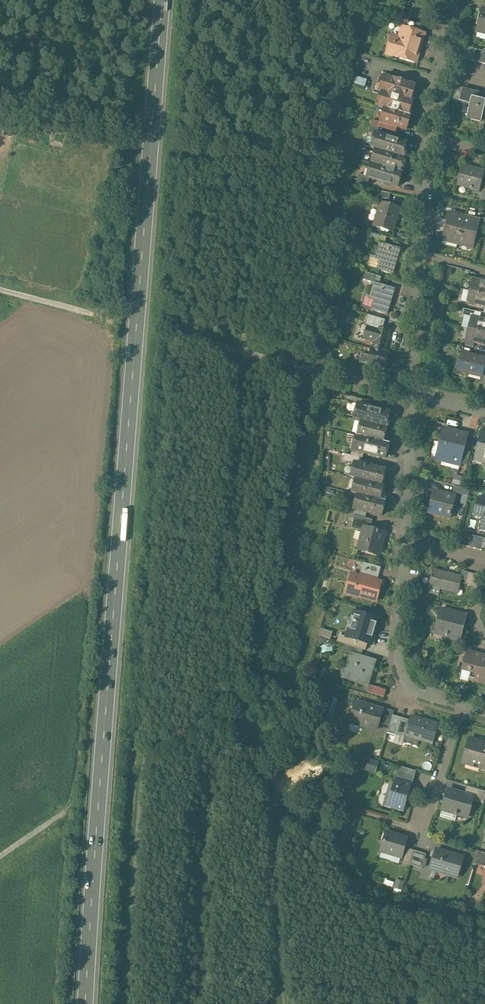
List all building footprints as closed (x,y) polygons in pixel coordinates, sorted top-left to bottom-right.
[(421,24),(404,19),(401,28),(404,29),(418,33),(421,24)] [(404,29),(399,45),(389,42),(386,54),(415,63),(417,55),(416,54),(418,47),(420,48),(424,35),(418,33),(404,29)] [(471,47),(465,46),(462,57),(468,59),(471,47)] [(477,49),(471,47),(468,59),(474,60),(477,49)] [(482,50),(477,49),(474,60),(479,62),(482,50)] [(415,85),(383,75),(381,83),(383,84),(381,91),(411,100),(415,85)] [(355,76),(353,83),(365,85),(366,78),(355,76)] [(463,88),(460,102),(469,104),(466,117),(480,120),(484,101),(480,100),(482,93),(463,88)] [(411,100),(381,91),(379,98),(381,99),(379,106),(386,108),(409,115),(413,101),(411,100)] [(409,115),(386,108),(381,121),(407,129),(411,115),(409,115)] [(407,142),(375,133),(371,147),(404,157),(406,151),(404,150),(407,142)] [(404,157),(371,147),(375,149),(371,162),(371,163),(400,171),(401,167),(403,168),(405,162),(403,161),(404,157)] [(400,171),(371,163),(371,162),(367,176),(366,177),(369,178),(398,187),(402,172),(400,171)] [(484,170),(462,164),(457,185),(479,190),(484,170)] [(367,176),(359,174),(355,186),(366,188),(369,178),(366,177),(367,176)] [(390,193),(379,190),(377,197),(388,199),(390,193)] [(400,208),(380,201),(373,223),(393,229),(400,208)] [(464,218),(450,215),(450,214),(449,214),(444,235),(443,239),(444,239),(444,238),(458,242),(464,218)] [(478,222),(464,218),(458,242),(472,245),(472,246),(473,246),(479,221),(478,221),(478,222)] [(387,236),(372,232),(370,239),(380,242),(385,244),(387,236)] [(444,235),(436,233),(435,247),(441,248),(443,239),(444,235)] [(385,244),(380,242),(377,253),(382,255),(378,269),(393,273),(400,248),(385,244)] [(381,277),(366,272),(364,279),(374,282),(379,284),(381,277)] [(473,278),(470,291),(484,294),(484,282),(473,278)] [(379,284),(374,282),(371,293),(376,294),(372,308),(387,313),(395,288),(379,284)] [(470,291),(467,303),(484,307),(484,294),(470,291)] [(481,313),(464,308),(462,314),(471,317),(472,316),(479,318),(481,313)] [(385,319),(368,314),(365,325),(367,326),(364,338),(375,341),(372,349),(384,351),(389,330),(382,329),(385,319)] [(472,316),(471,317),(469,328),(484,333),(484,320),(479,318),(472,316)] [(469,328),(465,341),(484,346),(484,333),(469,328)] [(372,349),(372,348),(370,355),(361,353),(359,362),(368,364),(385,369),(389,353),(384,351),(372,349)] [(461,352),(457,370),(482,376),(483,371),(484,363),(484,358),(461,352)] [(369,401),(342,394),(341,400),(357,404),(368,407),(369,401)] [(368,407),(357,404),(353,419),(360,420),(387,427),(389,420),(387,420),(389,412),(368,407)] [(387,427),(360,420),(356,434),(387,442),(388,437),(383,436),(383,434),(385,434),(387,427)] [(467,434),(443,428),(439,442),(445,444),(441,458),(440,461),(459,466),(460,463),(464,450),(467,434)] [(387,442),(356,434),(352,449),(364,452),(385,457),(389,443),(387,442)] [(439,442),(436,441),(433,453),(435,456),(441,458),(445,444),(439,442)] [(364,452),(352,449),(351,455),(362,458),(364,452)] [(470,452),(464,450),(460,463),(467,465),(470,452)] [(351,455),(344,453),(343,460),(354,463),(354,462),(360,464),(362,458),(351,455)] [(360,464),(354,462),(354,463),(351,477),(355,478),(381,485),(382,484),(385,470),(360,464)] [(381,485),(355,478),(352,493),(357,494),(383,500),(385,495),(380,493),(381,490),(382,490),(383,485),(382,484),(381,485)] [(470,489),(454,485),(452,492),(468,496),(470,489)] [(455,496),(434,490),(429,508),(450,514),(455,496)] [(383,500),(357,494),(353,508),(381,515),(385,501),(383,500)] [(477,498),(474,510),(484,512),(479,529),(484,530),(484,500),(477,498)] [(372,519),(355,515),(352,527),(363,530),(364,527),(369,529),(372,519)] [(369,529),(364,527),(363,530),(358,549),(378,555),(381,545),(379,545),(383,532),(369,529)] [(471,535),(465,533),(462,545),(468,546),(471,535)] [(484,538),(471,535),(468,546),(481,550),(484,538)] [(380,567),(363,562),(360,573),(377,577),(380,567)] [(461,578),(434,571),(430,585),(457,592),(460,582),(461,578)] [(469,572),(463,571),(461,578),(460,582),(466,584),(469,572)] [(474,574),(469,572),(466,584),(471,585),(474,574)] [(480,575),(474,574),(471,585),(477,587),(480,575)] [(379,583),(352,576),(348,591),(374,599),(379,583)] [(377,617),(354,610),(346,636),(367,643),(368,643),(374,625),(375,625),(377,617)] [(466,616),(442,610),(437,628),(446,630),(445,634),(460,639),(466,616)] [(315,633),(329,638),(332,631),(317,626),(315,633)] [(367,643),(346,636),(344,643),(345,644),(362,649),(365,650),(367,643)] [(362,649),(345,644),(343,650),(349,652),(360,655),(362,649)] [(360,655),(349,652),(344,668),(352,670),(349,681),(368,686),(372,675),(370,675),(374,660),(376,660),(376,659),(360,655)] [(467,652),(462,670),(475,674),(473,680),(484,683),(484,656),(467,652)] [(382,709),(357,701),(351,721),(376,729),(378,722),(382,709)] [(382,709),(378,722),(389,726),(392,714),(394,711),(383,707),(382,709)] [(401,717),(392,714),(389,726),(387,732),(396,735),(401,717)] [(429,722),(411,717),(406,734),(423,739),(423,740),(432,743),(438,724),(429,721),(429,722)] [(472,739),(465,762),(484,768),(484,743),(472,739)] [(360,768),(374,773),(378,760),(364,755),(360,768)] [(434,778),(400,768),(397,779),(428,789),(429,784),(432,785),(434,778)] [(416,786),(396,780),(387,808),(407,815),(416,786)] [(466,786),(464,793),(473,795),(472,798),(483,802),(484,797),(484,791),(466,786)] [(464,793),(447,788),(441,809),(467,816),(472,798),(473,795),(464,793)] [(406,838),(386,831),(380,849),(392,853),(392,854),(400,857),(406,838)] [(413,850),(406,847),(401,862),(409,864),(413,850)] [(462,857),(436,849),(431,867),(436,868),(435,871),(456,877),(462,857)] [(426,853),(413,850),(409,864),(421,868),(426,853)] [(476,850),(472,862),(484,866),(484,853),(476,850)]
